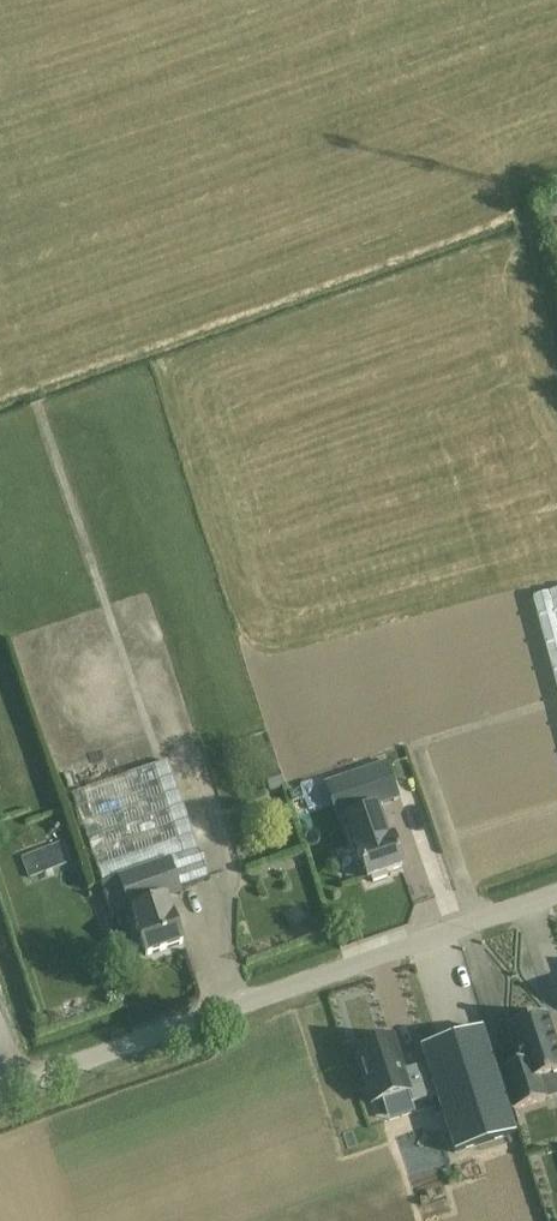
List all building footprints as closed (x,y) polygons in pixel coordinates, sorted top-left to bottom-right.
[(556,686),(556,592),(533,598),(556,686)] [(136,928),(146,957),(183,944),(173,915),(171,916),(166,901),(183,895),(181,889),(210,878),(169,761),(72,796),(102,884),(117,878),(129,914),(134,912),(139,927),(136,928)] [(398,800),(385,762),(324,782),(337,822),(346,819),(367,880),(404,868),(393,837),(385,840),(375,809),(398,800)] [(513,1111),(546,1101),(539,1080),(556,1074),(556,1048),(546,1015),(507,1027),(519,1065),(501,1071),(513,1111)] [(455,1154),(515,1135),(481,1030),(421,1049),(429,1073),(436,1095),(455,1154)] [(392,1037),(353,1050),(371,1105),(408,1093),(411,1103),(436,1095),(429,1073),(406,1081),(392,1037)]
